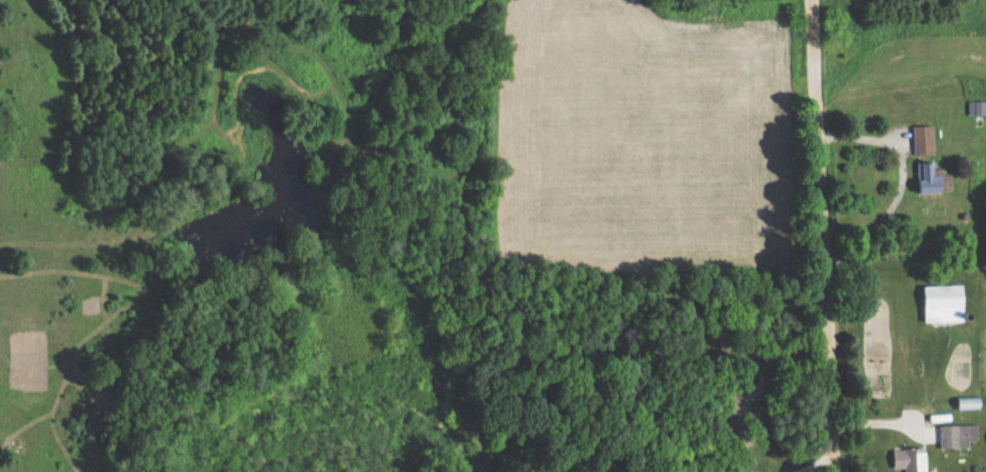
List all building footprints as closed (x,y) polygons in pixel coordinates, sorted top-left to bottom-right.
[(976,102),(976,115),(985,115),(985,102),(976,102)] [(915,155),(935,155),(935,126),(915,126),(915,155)] [(924,192),(952,192),(952,164),(924,164),(924,192)] [(965,323),(965,286),(925,286),(925,323),(965,323)] [(958,397),(958,409),(982,409),(982,397),(958,397)] [(970,449),(970,441),(979,441),(979,425),(940,425),(940,449),(970,449)] [(908,471),(929,471),(929,450),(895,450),(895,471),(908,471)]
